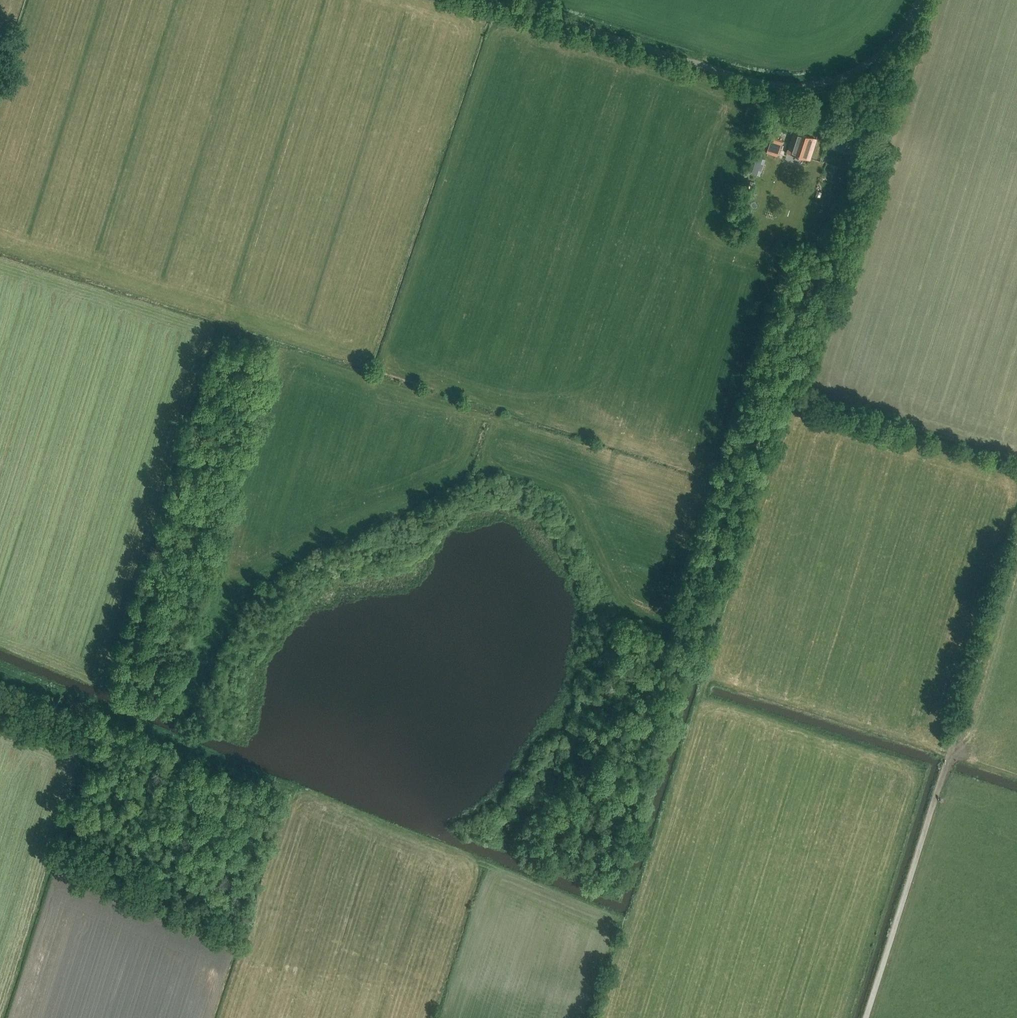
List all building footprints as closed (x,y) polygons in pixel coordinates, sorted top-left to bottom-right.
[(816,139),(798,133),(795,141),(791,140),(788,153),(810,159),(816,139)] [(848,152),(852,140),(837,135),(833,147),(848,152)] [(768,147),(778,151),(781,142),(782,139),(775,137),(771,136),(768,147)] [(760,175),(765,159),(757,156),(751,172),(760,175)]
